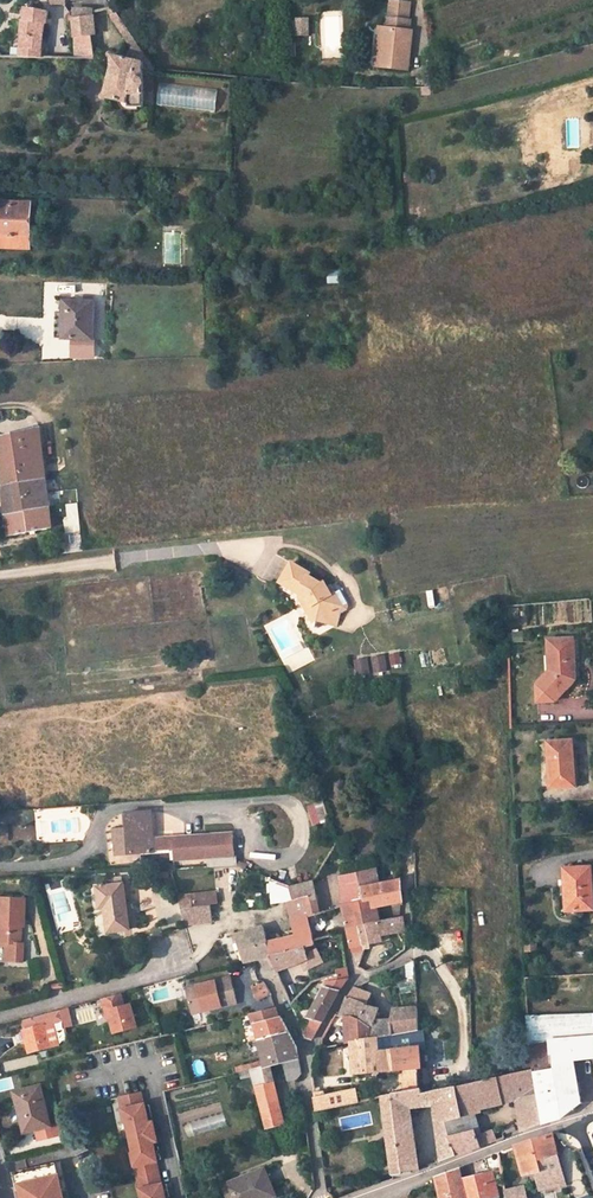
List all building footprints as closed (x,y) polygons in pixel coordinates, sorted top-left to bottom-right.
[(411,4),(391,2),(389,19),(386,19),(385,28),(384,44),(387,44),(386,53),(383,53),(381,67),(407,70),(411,46),(408,46),(408,42),(411,42),(412,31),(409,31),(411,21),(409,20),(411,4)] [(91,24),(88,8),(74,9),(75,38),(77,59),(96,59),(91,24)] [(21,21),(20,37),(37,39),(38,29),(39,23),(46,24),(47,13),(25,10),(24,21),(21,21)] [(308,20),(297,20),(298,36),(308,35),(308,20)] [(385,28),(381,28),(376,66),(381,67),(383,53),(386,53),(387,44),(384,44),(385,28)] [(20,37),(19,48),(42,50),(42,40),(41,40),(37,39),(20,37)] [(145,63),(145,55),(139,46),(135,49),(134,50),(133,51),(131,53),(130,55),(129,57),(128,59),(145,63)] [(41,58),(42,50),(19,48),(18,58),(41,58)] [(128,59),(112,55),(112,66),(104,98),(129,104),(132,108),(144,108),(145,89),(147,85),(146,79),(144,79),(145,63),(128,59)] [(163,55),(163,63),(174,64),(175,55),(163,55)] [(417,173),(405,173),(405,183),(417,182),(417,173)] [(0,244),(0,248),(30,248),(31,203),(18,203),(18,207),(12,206),(2,206),(0,235),(0,244)] [(94,302),(64,301),(64,313),(67,313),(66,338),(93,339),(94,302)] [(10,536),(52,527),(43,457),(42,447),(40,428),(5,437),(8,453),(2,454),(0,455),(0,457),(6,509),(1,510),(2,516),(7,515),(10,536)] [(67,505),(69,519),(80,518),(78,503),(67,505)] [(69,519),(65,519),(67,534),(74,533),(81,532),(80,518),(69,519)] [(74,533),(77,551),(83,551),(81,532),(74,533)] [(290,577),(286,586),(299,593),(306,597),(309,603),(310,606),(309,607),(315,616),(316,619),(312,621),(315,626),(319,627),(326,623),(336,625),(339,616),(328,597),(330,595),(327,588),(323,581),(321,583),(308,575),(309,573),(291,562),(284,573),(290,577)] [(290,577),(284,573),(279,582),(286,586),(290,577)] [(328,597),(339,616),(342,606),(335,593),(334,593),(330,586),(327,588),(330,595),(328,597)] [(298,596),(312,621),(316,619),(315,616),(309,607),(310,606),(309,603),(306,597),(299,593),(298,596)] [(576,675),(574,673),(573,658),(576,657),(575,634),(550,635),(552,674),(545,683),(539,684),(540,698),(558,697),(557,691),(565,683),(568,685),(576,675)] [(364,660),(354,662),(357,677),(367,676),(364,660)] [(573,736),(552,738),(555,783),(568,782),(567,772),(576,772),(573,736)] [(576,772),(567,772),(568,782),(576,782),(576,772)] [(320,793),(313,795),(316,805),(323,802),(320,793)] [(321,821),(328,819),(323,802),(316,805),(321,821)] [(390,813),(399,811),(399,802),(389,804),(390,813)] [(153,843),(151,811),(126,813),(127,829),(127,831),(132,831),(133,835),(129,835),(116,840),(118,854),(142,852),(143,861),(211,857),(234,855),(232,835),(156,840),(156,843),(153,843)] [(116,830),(116,840),(129,835),(133,835),(132,831),(127,831),(127,829),(116,830)] [(234,855),(211,857),(212,866),(235,864),(234,855)] [(592,906),(591,863),(564,865),(565,889),(561,889),(562,908),(592,906)] [(364,901),(361,887),(378,884),(375,868),(359,872),(341,876),(344,906),(343,906),(344,911),(349,911),(349,904),(364,901)] [(292,919),(307,915),(308,918),(315,915),(320,914),(312,880),(291,886),(271,879),(272,903),(287,901),(292,919)] [(360,924),(377,921),(374,907),(403,901),(401,879),(394,880),(378,884),(361,887),(364,901),(349,904),(349,911),(344,911),(346,918),(358,915),(360,924)] [(113,885),(97,887),(100,908),(105,908),(108,932),(130,929),(123,884),(122,884),(113,885)] [(216,892),(193,894),(194,905),(217,902),(216,892)] [(193,907),(192,894),(178,896),(186,925),(212,922),(210,905),(193,907)] [(0,897),(0,943),(7,943),(9,943),(21,944),(22,927),(22,917),(25,917),(26,899),(0,897)] [(267,937),(264,926),(236,935),(245,962),(254,959),(263,957),(270,955),(315,944),(312,930),(308,918),(307,915),(292,919),(297,936),(284,939),(278,934),(273,935),(267,937)] [(308,918),(312,930),(316,928),(315,925),(318,924),(315,915),(308,918)] [(346,918),(349,935),(354,954),(365,949),(360,924),(358,915),(346,918)] [(405,931),(404,916),(377,921),(360,924),(365,949),(370,947),(370,944),(379,942),(382,941),(381,935),(405,931)] [(23,962),(24,944),(21,944),(9,943),(8,961),(23,962)] [(322,962),(315,948),(315,944),(270,955),(277,971),(302,962),(306,969),(322,962)] [(354,954),(358,966),(365,949),(354,954)] [(414,960),(407,964),(407,976),(415,976),(414,960)] [(310,1038),(313,1039),(340,990),(349,979),(347,967),(336,969),(337,974),(338,980),(326,981),(327,987),(309,1018),(312,1019),(304,1034),(305,1037),(310,1038)] [(240,1000),(234,974),(188,984),(194,1010),(240,1000)] [(271,993),(265,983),(253,989),(258,1000),(271,993)] [(377,1038),(377,1039),(391,1037),(418,1032),(417,1007),(394,1008),(391,1019),(375,1020),(379,1008),(367,1004),(371,993),(355,987),(348,998),(345,1005),(360,1019),(370,1027),(373,1028),(373,1039),(377,1038)] [(123,1002),(120,990),(102,994),(105,1007),(108,1007),(114,1030),(136,1024),(130,1000),(123,1002)] [(360,1019),(345,1005),(342,1013),(339,1011),(337,1014),(351,1019),(352,1042),(371,1039),(370,1027),(360,1019)] [(253,1013),(260,1040),(289,1031),(284,1020),(282,1018),(280,1019),(277,1010),(276,1008),(253,1013)] [(50,1019),(38,1021),(35,1012),(19,1016),(22,1026),(20,1026),(26,1049),(55,1041),(50,1019)] [(582,1104),(572,1056),(592,1054),(592,1012),(525,1015),(526,1040),(532,1071),(541,1124),(563,1117),(582,1104)] [(352,1042),(351,1019),(337,1014),(331,1025),(346,1028),(347,1044),(352,1042)] [(294,1041),(289,1031),(260,1040),(265,1065),(270,1065),(285,1062),(299,1058),(298,1052),(297,1048),(294,1041)] [(355,1074),(395,1070),(396,1070),(394,1050),(380,1052),(377,1050),(377,1039),(377,1038),(373,1039),(371,1039),(352,1042),(355,1074)] [(421,1067),(420,1047),(394,1050),(396,1070),(400,1070),(418,1068),(421,1067)] [(299,1058),(285,1062),(290,1081),(298,1079),(302,1074),(299,1058)] [(194,1076),(206,1074),(204,1060),(192,1062),(194,1076)] [(261,1060),(245,1064),(246,1070),(262,1066),(261,1060)] [(252,1073),(265,1125),(284,1120),(270,1065),(265,1065),(262,1066),(246,1070),(247,1074),(252,1073)] [(401,1082),(402,1083),(402,1092),(420,1090),(418,1068),(400,1070),(401,1082)] [(541,1124),(532,1071),(471,1084),(456,1087),(463,1117),(446,1121),(450,1135),(457,1155),(480,1147),(477,1135),(469,1110),(516,1100),(520,1122),(516,1122),(517,1128),(518,1128),(520,1131),(541,1124)] [(46,1124),(36,1083),(12,1089),(15,1103),(18,1102),(25,1128),(46,1124)] [(420,1090),(402,1092),(382,1096),(393,1176),(414,1172),(405,1108),(411,1107),(435,1105),(441,1162),(457,1155),(450,1135),(446,1121),(463,1117),(456,1087),(422,1094),(422,1090),(420,1090)] [(359,1102),(356,1089),(323,1097),(322,1091),(314,1093),(316,1111),(359,1102)] [(119,1097),(142,1197),(170,1197),(145,1091),(119,1097)] [(405,1108),(414,1172),(420,1170),(411,1107),(405,1108)] [(306,1122),(305,1115),(295,1118),(296,1124),(306,1122)] [(215,1117),(180,1127),(183,1139),(219,1128),(215,1117)] [(477,1135),(480,1147),(494,1142),(492,1136),(490,1133),(490,1130),(477,1135)] [(565,1185),(552,1133),(515,1146),(523,1174),(535,1171),(541,1190),(565,1185)] [(17,1175),(19,1183),(21,1190),(23,1197),(66,1197),(58,1165),(30,1172),(17,1175)] [(264,1166),(222,1182),(229,1197),(262,1197),(274,1193),(264,1166)] [(440,1197),(466,1197),(460,1168),(448,1173),(435,1177),(436,1183),(440,1197)] [(493,1172),(465,1179),(470,1197),(492,1197),(499,1196),(493,1172)] [(527,1196),(523,1186),(505,1190),(506,1197),(521,1197),(527,1196)]
